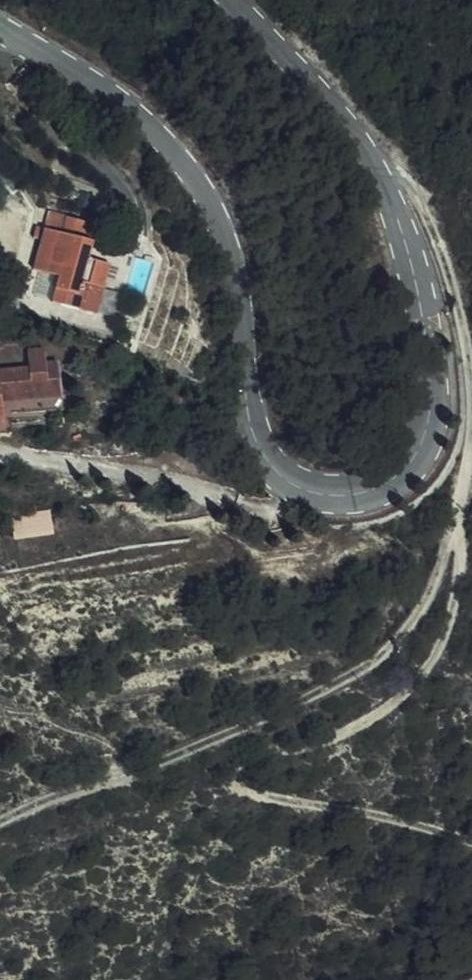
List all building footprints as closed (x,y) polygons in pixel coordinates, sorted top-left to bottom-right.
[(59,270),(49,304),(97,320),(113,268),(89,260),(94,243),(89,241),(94,227),(67,220),(63,235),(45,229),(32,270),(47,274),(50,266),(59,270)] [(88,394),(87,382),(74,381),(75,352),(62,351),(63,335),(46,334),(45,350),(2,348),(1,372),(0,372),(0,405),(23,406),(24,394),(88,394)] [(15,514),(17,536),(55,532),(53,510),(15,514)]
